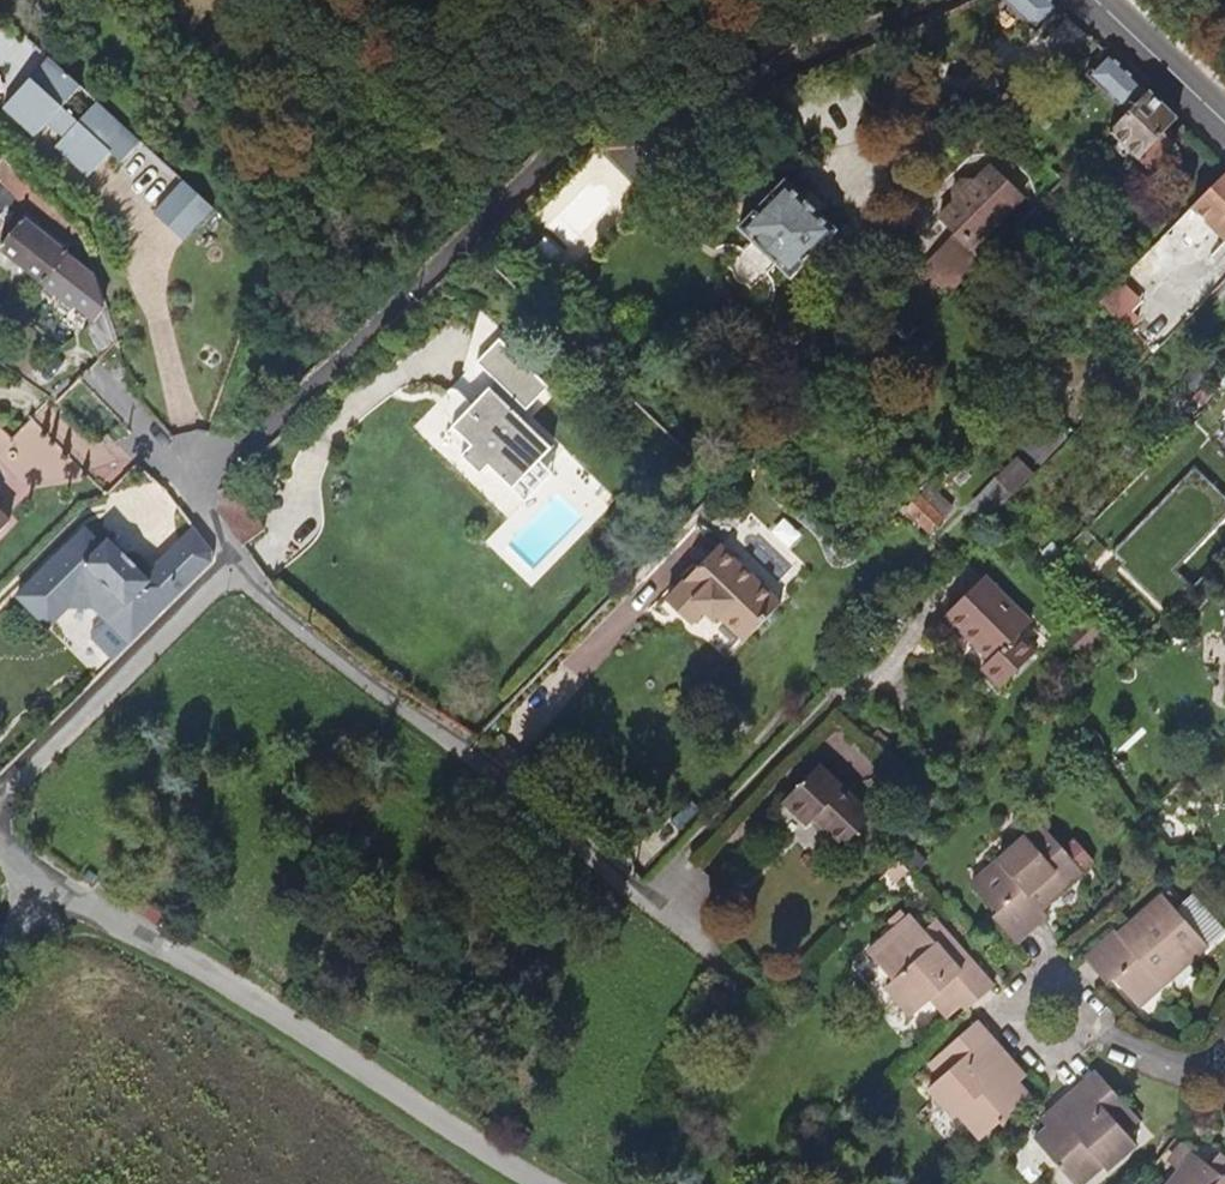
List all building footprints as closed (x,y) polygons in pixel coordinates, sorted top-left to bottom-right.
[(1062,6),(1056,0),(1005,0),(1038,32),(1062,6)] [(64,101),(84,81),(54,51),(6,100),(36,129),(53,112),(69,127),(56,140),(88,171),(111,148),(122,158),(142,138),(100,96),(80,117),(64,101)] [(1150,90),(1109,51),(1088,74),(1128,113),(1150,90)] [(1137,160),(1179,117),(1150,90),(1128,113),(1110,131),(1109,132),(1137,160)] [(625,166),(642,144),(626,131),(594,137),(625,166)] [(6,156),(0,162),(0,181),(5,186),(20,170),(6,156)] [(974,250),(1025,197),(991,165),(979,179),(964,179),(952,190),(951,200),(938,215),(955,231),(974,250)] [(39,219),(54,204),(20,170),(5,186),(39,219)] [(1193,207),(1216,229),(1224,219),(1224,174),(1193,207)] [(790,280),(838,230),(784,178),(736,227),(790,280)] [(183,238),(213,208),(184,180),(155,210),(183,238)] [(70,257),(70,253),(25,217),(0,248),(0,249),(74,306),(77,307),(99,325),(87,336),(105,359),(120,346),(120,336),(102,281),(70,257)] [(954,270),(974,250),(955,231),(935,252),(954,270)] [(1122,288),(1102,311),(1129,333),(1149,310),(1122,288)] [(549,390),(500,341),(476,366),(526,414),(549,390)] [(526,414),(476,366),(469,372),(520,420),(526,414)] [(551,450),(520,420),(469,372),(447,394),(467,414),(444,437),(464,456),(459,462),(478,481),(487,472),(510,495),(551,450)] [(1224,456),(1224,425),(1210,441),(1224,456)] [(1029,444),(1037,468),(1062,460),(1054,436),(1029,444)] [(514,516),(565,464),(551,450),(510,495),(487,472),(478,481),(514,516)] [(970,505),(989,523),(996,517),(1031,480),(1011,463),(970,505)] [(262,520),(233,480),(219,493),(218,511),(244,541),(262,520)] [(116,630),(205,511),(182,484),(181,484),(150,525),(155,529),(143,546),(137,541),(116,524),(101,513),(95,508),(89,516),(69,501),(10,577),(47,605),(64,582),(90,578),(101,587),(90,601),(92,611),(116,630)] [(955,508),(932,486),(909,509),(932,532),(955,508)] [(116,524),(121,517),(106,506),(101,513),(116,524)] [(143,546),(155,529),(150,525),(137,541),(143,546)] [(770,619),(708,559),(655,615),(681,639),(695,624),(704,633),(709,629),(735,654),(770,619)] [(1037,652),(1019,634),(1032,621),(985,575),(946,616),(991,659),(983,667),(1003,687),(1037,652)] [(1172,613),(1190,595),(1176,583),(1159,601),(1172,613)] [(86,640),(114,666),(127,652),(99,626),(86,640)] [(876,817),(821,764),(784,802),(808,825),(815,818),(846,848),(876,817)] [(662,845),(682,826),(674,816),(653,835),(662,845)] [(1040,911),(1081,874),(1039,825),(970,885),(995,914),(991,917),(1014,945),(1046,917),(1040,911)] [(1140,1009),(1212,948),(1167,895),(1121,934),(1117,930),(1085,958),(1108,984),(1115,978),(1140,1009)] [(998,987),(938,919),(926,930),(912,914),(869,952),(895,981),(887,987),(913,1016),(932,1000),(949,1019),(963,1006),(969,1012),(998,987)] [(1033,1097),(1022,1083),(1029,1077),(978,1020),(929,1062),(942,1077),(929,1088),(955,1118),(959,1115),(982,1141),(1033,1097)] [(1139,1145),(1128,1132),(1141,1120),(1097,1070),(1041,1119),(1049,1129),(1036,1139),(1075,1183),(1085,1183),(1105,1167),(1109,1171),(1139,1145)] [(1220,1153),(1211,1164),(1196,1152),(1170,1183),(1224,1183),(1224,1157),(1220,1153)]
